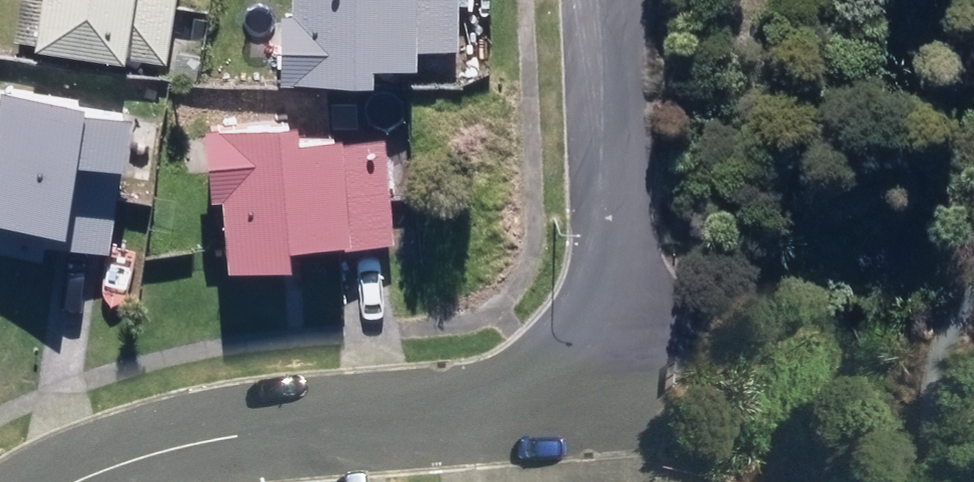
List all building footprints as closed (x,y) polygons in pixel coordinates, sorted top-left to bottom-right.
[(161,67),(170,0),(14,0),(8,47),(161,67)] [(273,87),(361,85),(361,69),(407,70),(407,64),(453,63),(452,0),(282,0),(283,19),(272,19),(273,87)] [(105,255),(124,117),(0,101),(0,257),(33,262),(36,246),(105,255)] [(335,107),(334,131),(353,130),(354,107),(335,107)] [(213,204),(216,275),(276,272),(275,253),(343,249),(343,264),(387,262),(379,142),(288,149),(287,131),(196,136),(200,204),(213,204)]
